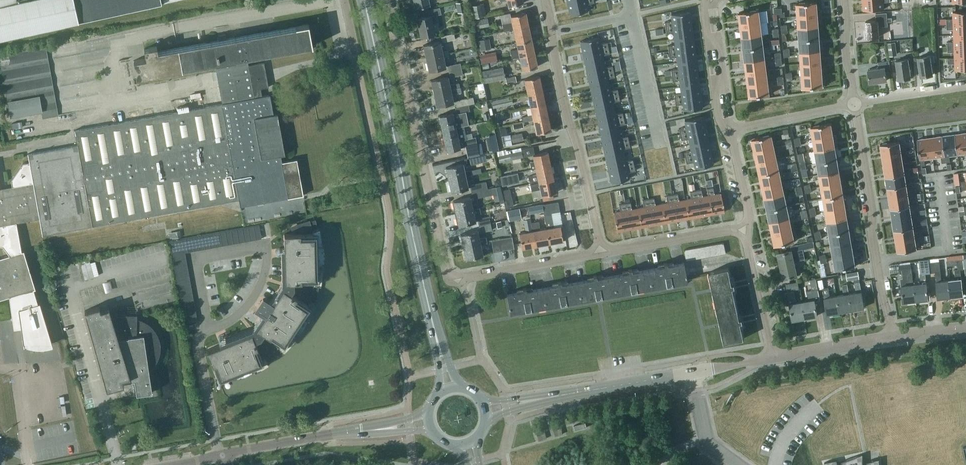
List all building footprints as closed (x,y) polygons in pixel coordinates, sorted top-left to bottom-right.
[(174,0),(0,0),(0,38),(174,0)] [(567,2),(570,14),(588,10),(587,4),(594,2),(593,0),(577,0),(567,2)] [(863,10),(884,8),(883,2),(890,1),(890,0),(862,0),(863,10)] [(457,13),(466,11),(464,1),(455,3),(457,13)] [(797,15),(817,14),(817,2),(796,3),(797,15)] [(469,6),(472,18),(486,15),(483,3),(469,6)] [(437,15),(441,14),(439,8),(424,11),(425,17),(417,19),(421,36),(434,33),(432,23),(438,22),(437,15)] [(739,12),(740,24),(760,22),(759,10),(739,12)] [(953,18),(946,19),(946,24),(965,23),(965,11),(953,12),(953,18)] [(513,29),(528,26),(525,12),(510,15),(512,22),(502,24),(503,31),(509,30),(513,29)] [(672,21),(664,22),(665,27),(691,24),(690,12),(671,14),(672,21)] [(865,21),(867,37),(878,36),(877,26),(887,25),(887,22),(892,21),(892,17),(886,18),(886,12),(875,13),(876,20),(865,21)] [(817,14),(797,15),(798,27),(818,26),(817,14)] [(475,20),(477,28),(489,25),(487,17),(475,20)] [(760,22),(740,24),(742,36),(762,34),(760,22)] [(965,34),(965,23),(946,24),(947,29),(953,29),(954,35),(965,34)] [(2,246),(8,254),(9,255),(0,258),(0,300),(4,299),(9,297),(12,321),(20,320),(23,345),(24,345),(24,344),(51,343),(51,344),(52,344),(24,251),(22,251),(19,239),(16,222),(39,218),(42,235),(183,209),(238,199),(240,206),(303,195),(297,159),(281,161),(280,155),(284,154),(277,113),(273,114),(269,94),(263,96),(262,88),(269,87),(265,62),(248,65),(247,57),(312,46),(308,24),(226,38),(225,33),(217,35),(218,40),(157,51),(156,46),(144,49),(145,58),(133,61),(136,78),(214,64),(221,103),(188,109),(187,105),(177,107),(177,111),(74,130),(77,144),(27,153),(29,162),(22,163),(10,180),(11,186),(0,188),(0,246),(2,246)] [(691,24),(665,27),(666,33),(673,32),(674,38),(693,36),(691,24)] [(515,36),(516,42),(531,39),(528,26),(513,29),(515,36)] [(799,39),(819,38),(818,26),(798,27),(799,39)] [(441,36),(442,42),(455,39),(453,33),(441,36)] [(749,48),(763,46),(762,34),(742,36),(743,49),(749,48)] [(954,41),(947,41),(947,46),(965,46),(965,34),(954,35),(954,41)] [(675,45),(668,45),(668,51),(694,48),(693,36),(674,38),(675,45)] [(598,37),(580,41),(582,53),(608,47),(607,42),(600,43),(598,37)] [(478,40),(480,50),(488,49),(486,38),(478,40)] [(799,39),(800,51),(820,50),(819,38),(799,39)] [(511,58),(519,56),(534,53),(531,39),(516,42),(517,49),(510,51),(511,58)] [(423,45),(425,57),(447,52),(447,50),(442,51),(440,41),(423,45)] [(895,42),(888,43),(890,55),(897,54),(895,42)] [(8,102),(10,117),(41,112),(43,118),(58,115),(45,44),(0,53),(0,61),(8,102)] [(743,49),(745,61),(763,58),(765,58),(763,46),(749,48),(743,49)] [(933,74),(930,55),(927,56),(926,46),(919,47),(921,56),(917,57),(920,76),(933,74)] [(965,57),(965,46),(947,46),(947,52),(954,51),(954,57),(954,58),(965,57)] [(608,47),(582,53),(585,65),(604,61),(602,55),(609,53),(608,47)] [(694,48),(668,51),(669,57),(676,56),(677,62),(696,60),(694,48)] [(821,62),(820,50),(800,51),(801,63),(821,62)] [(425,57),(428,71),(445,67),(443,57),(448,56),(447,52),(425,57)] [(537,66),(534,53),(519,56),(522,70),(537,66)] [(492,55),(480,57),(482,63),(493,60),(492,55)] [(955,63),(955,70),(965,69),(965,57),(954,58),(954,57),(948,58),(948,63),(955,63)] [(753,72),(766,70),(765,58),(763,58),(745,61),(746,73),(753,72)] [(908,58),(896,60),(898,79),(911,77),(908,58)] [(678,68),(671,69),(672,75),(698,72),(696,60),(677,62),(678,68)] [(885,67),(890,66),(889,60),(878,62),(879,68),(868,69),(870,83),(872,82),(872,84),(877,83),(877,82),(887,80),(885,67)] [(604,61),(585,65),(588,76),(613,71),(612,65),(605,67),(604,61)] [(801,63),(802,75),(822,74),(821,62),(801,63)] [(447,65),(449,71),(461,69),(460,63),(447,65)] [(482,71),(484,82),(505,78),(502,67),(482,71)] [(462,74),(461,69),(449,71),(450,77),(462,74)] [(746,73),(748,85),(768,82),(766,70),(753,72),(746,73)] [(613,71),(588,76),(590,88),(609,84),(607,78),(614,77),(613,71)] [(698,72),(672,75),(672,81),(679,80),(680,86),(699,84),(698,72)] [(823,86),(822,74),(802,75),(803,88),(823,86)] [(542,90),(539,75),(524,79),(527,93),(542,90)] [(430,80),(433,93),(460,87),(459,82),(449,85),(448,77),(430,80)] [(769,94),(768,82),(748,85),(749,97),(769,94)] [(609,84),(590,88),(593,100),(618,94),(617,89),(610,90),(609,84)] [(681,92),(674,93),(675,99),(701,95),(699,84),(680,86),(681,92)] [(460,87),(433,93),(436,106),(453,102),(451,94),(461,92),(460,87)] [(545,103),(542,90),(527,93),(530,106),(545,103)] [(618,94),(593,100),(595,112),(614,108),(613,102),(620,100),(618,94)] [(701,95),(675,99),(675,105),(683,104),(683,110),(702,108),(701,95)] [(455,107),(468,105),(468,104),(474,103),(473,97),(455,101),(456,107),(455,107)] [(511,97),(501,99),(492,101),(493,107),(512,103),(511,97)] [(533,119),(533,120),(548,117),(545,103),(530,106),(532,114),(522,117),(523,121),(533,119)] [(469,110),(468,105),(455,107),(456,113),(469,110)] [(614,108),(595,112),(598,123),(623,118),(622,112),(615,114),(614,108)] [(439,115),(442,130),(463,126),(463,125),(460,126),(459,123),(455,123),(452,112),(439,115)] [(686,127),(679,128),(680,134),(705,128),(703,116),(684,120),(686,127)] [(551,130),(548,117),(533,120),(536,133),(551,130)] [(623,118),(598,123),(600,135),(619,131),(618,125),(625,123),(623,118)] [(813,138),(833,135),(831,123),(811,126),(813,138)] [(465,146),(465,145),(476,143),(475,137),(466,139),(463,126),(442,130),(447,151),(465,147),(465,146)] [(705,128),(680,134),(681,140),(688,138),(689,144),(708,140),(705,128)] [(619,131),(600,135),(603,147),(629,141),(627,135),(620,137),(619,131)] [(958,154),(965,153),(965,154),(965,132),(955,134),(958,154)] [(510,135),(511,142),(523,140),(522,133),(510,135)] [(955,134),(942,136),(946,162),(950,161),(949,156),(958,154),(955,134)] [(754,151),(774,146),(771,135),(763,136),(752,139),(754,151)] [(833,135),(813,138),(815,150),(835,147),(833,135)] [(942,136),(930,137),(933,158),(941,157),(942,162),(946,162),(942,136)] [(924,159),(933,158),(930,137),(917,139),(920,160),(921,165),(925,165),(924,159)] [(495,140),(487,142),(489,152),(498,150),(495,140)] [(691,150),(684,152),(685,157),(710,152),(708,140),(689,144),(691,150)] [(629,141),(603,147),(606,159),(624,154),(623,148),(630,147),(629,141)] [(880,144),(882,155),(907,151),(906,147),(900,148),(899,141),(880,144)] [(476,143),(465,145),(465,147),(468,157),(479,155),(476,143)] [(757,162),(777,158),(774,146),(754,151),(755,154),(757,162)] [(837,159),(835,147),(815,150),(817,162),(837,159)] [(498,156),(500,162),(522,157),(521,151),(498,156)] [(531,169),(535,168),(550,165),(547,151),(532,154),(534,161),(529,162),(531,169)] [(908,155),(907,151),(882,155),(884,166),(903,162),(902,156),(908,155)] [(710,152),(685,157),(686,163),(693,162),(694,168),(713,164),(710,152)] [(468,157),(464,158),(465,165),(487,161),(485,153),(479,155),(468,157)] [(624,154),(606,159),(608,170),(634,165),(632,159),(625,160),(624,154)] [(777,158),(757,162),(759,174),(779,170),(777,158)] [(819,174),(839,171),(837,159),(817,162),(819,174)] [(910,172),(910,168),(904,169),(903,162),(884,166),(885,176),(910,172)] [(446,167),(449,179),(471,174),(470,170),(464,171),(463,163),(446,167)] [(530,183),(538,181),(553,178),(550,165),(535,168),(537,174),(528,176),(530,183)] [(634,165),(608,170),(611,182),(629,178),(628,172),(635,170),(634,165)] [(759,174),(762,186),(782,182),(779,170),(759,174)] [(821,186),(841,182),(839,171),(819,174),(821,186)] [(910,172),(885,176),(887,187),(906,184),(905,177),(911,176),(910,172)] [(471,174),(449,179),(451,191),(468,188),(466,180),(472,179),(471,174)] [(509,175),(501,176),(502,184),(510,183),(509,175)] [(539,182),(530,184),(532,191),(540,189),(541,195),(556,192),(553,178),(538,181),(539,182)] [(470,185),(471,192),(500,186),(500,185),(495,186),(487,188),(486,181),(470,185)] [(782,182),(762,186),(764,198),(784,194),(782,182)] [(841,182),(821,186),(823,198),(843,194),(841,182)] [(913,189),(907,190),(906,184),(887,187),(889,198),(914,194),(913,189)] [(500,186),(471,192),(473,198),(493,194),(494,200),(503,198),(500,186)] [(713,187),(707,188),(708,195),(712,214),(724,212),(721,193),(714,194),(713,187)] [(701,189),(695,190),(700,216),(712,214),(708,195),(702,196),(701,189)] [(691,198),(685,199),(688,219),(700,216),(695,190),(689,191),(691,198)] [(677,194),(672,195),(676,221),(688,219),(685,199),(679,201),(677,194)] [(767,209),(767,210),(787,205),(784,194),(764,198),(767,209)] [(845,206),(843,194),(823,198),(825,209),(825,210),(845,206)] [(889,198),(891,208),(910,205),(909,199),(914,198),(914,194),(889,198)] [(667,203),(661,204),(664,223),(676,221),(672,195),(666,196),(667,203)] [(507,207),(513,205),(511,196),(505,197),(507,207)] [(455,209),(456,212),(477,208),(476,204),(471,205),(470,197),(453,200),(455,209)] [(654,198),(648,199),(653,225),(664,223),(661,204),(655,205),(654,198)] [(644,207),(637,208),(641,227),(653,225),(648,199),(642,200),(644,207)] [(558,201),(542,204),(546,228),(549,243),(562,241),(560,226),(554,227),(551,212),(559,211),(558,201)] [(630,202),(624,203),(629,229),(641,227),(637,208),(631,209),(630,202)] [(620,211),(613,212),(617,231),(629,229),(624,203),(619,204),(620,211)] [(530,214),(543,211),(542,204),(528,206),(530,214)] [(788,209),(787,205),(767,210),(769,221),(789,217),(788,209)] [(911,211),(910,205),(891,208),(892,219),(917,215),(916,211),(911,211)] [(825,210),(827,222),(847,218),(845,206),(825,210)] [(459,225),(475,221),(473,214),(481,213),(480,207),(477,208),(456,212),(459,225)] [(519,208),(507,211),(509,221),(521,218),(519,208)] [(918,219),(917,215),(892,219),(894,230),(913,226),(912,220),(918,219)] [(489,216),(477,219),(479,225),(490,223),(489,216)] [(792,229),(789,217),(769,221),(772,233),(785,231),(792,229)] [(829,233),(849,230),(847,218),(827,222),(829,233)] [(312,228),(317,228),(315,219),(292,227),(293,233),(284,233),(285,281),(293,281),(294,286),(293,288),(290,293),(283,288),(272,305),(263,299),(257,307),(275,319),(273,321),(265,315),(256,328),(264,333),(261,337),(259,338),(254,340),(251,332),(206,350),(219,381),(263,363),(261,359),(266,357),(268,361),(273,358),(277,355),(281,351),(277,348),(280,344),(284,346),(311,306),(307,304),(309,300),(313,302),(316,297),(317,291),(318,285),(313,286),(313,281),(318,280),(317,233),(312,233),(312,228)] [(539,221),(531,222),(533,231),(532,231),(535,245),(549,243),(546,228),(540,229),(539,221)] [(490,223),(479,225),(480,232),(492,230),(490,223)] [(256,239),(253,226),(248,227),(251,240),(256,239)] [(914,233),(913,226),(894,230),(896,240),(921,236),(920,232),(914,233)] [(245,241),(251,240),(248,227),(242,228),(245,241)] [(242,228),(236,229),(239,243),(245,241),(242,228)] [(236,229),(231,230),(234,244),(239,243),(236,229)] [(785,231),(772,233),(775,245),(794,241),(792,229),(785,231)] [(231,230),(225,231),(228,245),(234,244),(231,230)] [(460,234),(463,247),(480,244),(487,242),(486,236),(479,238),(477,230),(460,234)] [(851,240),(849,230),(829,233),(831,245),(851,242),(851,240)] [(225,231),(219,232),(222,246),(228,245),(225,231)] [(535,245),(532,231),(519,233),(521,248),(535,245)] [(219,232),(214,233),(217,247),(222,246),(219,232)] [(214,233),(208,234),(211,248),(217,247),(214,233)] [(208,234),(203,235),(205,249),(211,248),(208,234)] [(203,235),(197,236),(200,250),(205,249),(203,235)] [(197,236),(191,237),(194,251),(200,250),(197,236)] [(921,236),(896,240),(897,251),(917,248),(916,241),(921,240),(921,236)] [(188,252),(194,251),(191,237),(186,238),(188,252)] [(507,249),(513,248),(511,237),(505,239),(507,249)] [(169,241),(171,255),(185,252),(188,252),(186,238),(169,241)] [(507,249),(505,239),(499,240),(501,250),(507,249)] [(499,240),(491,242),(493,252),(501,250),(499,240)] [(803,251),(813,249),(812,242),(790,247),(791,251),(778,254),(783,278),(797,275),(794,261),(805,259),(803,251)] [(833,257),(853,254),(853,252),(851,242),(831,245),(833,257)] [(480,244),(463,247),(465,259),(482,255),(480,244)] [(186,258),(185,252),(171,255),(172,261),(186,258)] [(855,264),(853,254),(833,257),(835,269),(855,266),(855,264)] [(957,264),(957,269),(955,269),(956,279),(948,279),(950,296),(963,294),(960,269),(964,269),(962,258),(962,255),(946,257),(947,265),(957,264)] [(94,277),(89,258),(79,260),(84,279),(94,277)] [(187,264),(186,258),(172,261),(173,267),(187,264)] [(930,273),(928,261),(928,259),(918,260),(920,274),(930,273)] [(930,273),(935,272),(938,297),(950,296),(948,279),(941,280),(939,260),(928,261),(930,273)] [(683,262),(665,265),(669,285),(686,282),(683,262)] [(188,270),(187,264),(173,267),(174,273),(188,270)] [(916,300),(914,283),(913,283),(911,264),(898,265),(899,271),(902,271),(902,276),(900,276),(903,301),(916,300)] [(651,288),(669,285),(665,265),(647,269),(651,288)] [(708,272),(712,290),(734,285),(734,283),(732,284),(728,268),(708,272)] [(647,269),(630,272),(633,291),(651,288),(647,269)] [(174,273),(175,278),(189,275),(188,270),(174,273)] [(630,272),(612,275),(615,294),(633,291),(630,272)] [(864,307),(858,272),(846,274),(847,278),(847,280),(853,279),(855,292),(849,293),(851,309),(864,307)] [(921,282),(914,283),(916,300),(928,298),(925,273),(920,274),(921,282)] [(175,278),(176,284),(190,281),(189,275),(175,278)] [(612,275),(594,278),(598,297),(615,294),(612,275)] [(580,301),(598,297),(594,278),(577,281),(580,301)] [(818,287),(816,279),(810,280),(812,291),(807,291),(809,300),(801,301),(804,317),(817,315),(814,301),(820,300),(818,287)] [(191,286),(190,281),(176,284),(177,289),(191,286)] [(577,281),(559,284),(562,304),(580,301),(577,281)] [(786,284),(787,290),(798,288),(797,282),(786,284)] [(545,307),(562,304),(559,284),(541,287),(545,307)] [(851,309),(849,293),(847,284),(841,285),(843,294),(836,295),(839,311),(851,309)] [(712,290),(716,307),(736,303),(732,287),(735,287),(734,285),(712,290)] [(177,289),(178,295),(192,292),(191,286),(177,289)] [(527,310),(545,307),(541,287),(523,291),(527,310)] [(827,313),(839,311),(836,295),(829,297),(828,288),(823,289),(827,313)] [(792,319),(804,317),(801,301),(796,302),(794,290),(785,292),(787,304),(790,304),(792,319)] [(527,310),(523,291),(506,294),(510,313),(527,310)] [(178,295),(179,301),(193,298),(192,292),(178,295)] [(179,301),(180,306),(194,303),(193,298),(179,301)] [(195,309),(194,303),(180,306),(181,312),(195,309)] [(716,307),(720,325),(742,320),(742,318),(739,319),(736,303),(716,307)] [(123,381),(134,380),(136,395),(152,392),(148,371),(153,366),(157,360),(159,354),(160,347),(159,341),(157,334),(153,329),(148,324),(143,321),(136,318),(136,314),(127,314),(119,315),(111,317),(108,307),(100,310),(99,306),(84,311),(106,389),(124,385),(123,381)] [(196,314),(182,317),(183,323),(197,320),(196,314)] [(742,320),(720,325),(724,343),(744,338),(740,322),(742,321),(742,320)] [(587,427),(585,422),(574,425),(575,430),(587,427)] [(862,454),(841,461),(842,464),(839,464),(863,464),(862,454)]
